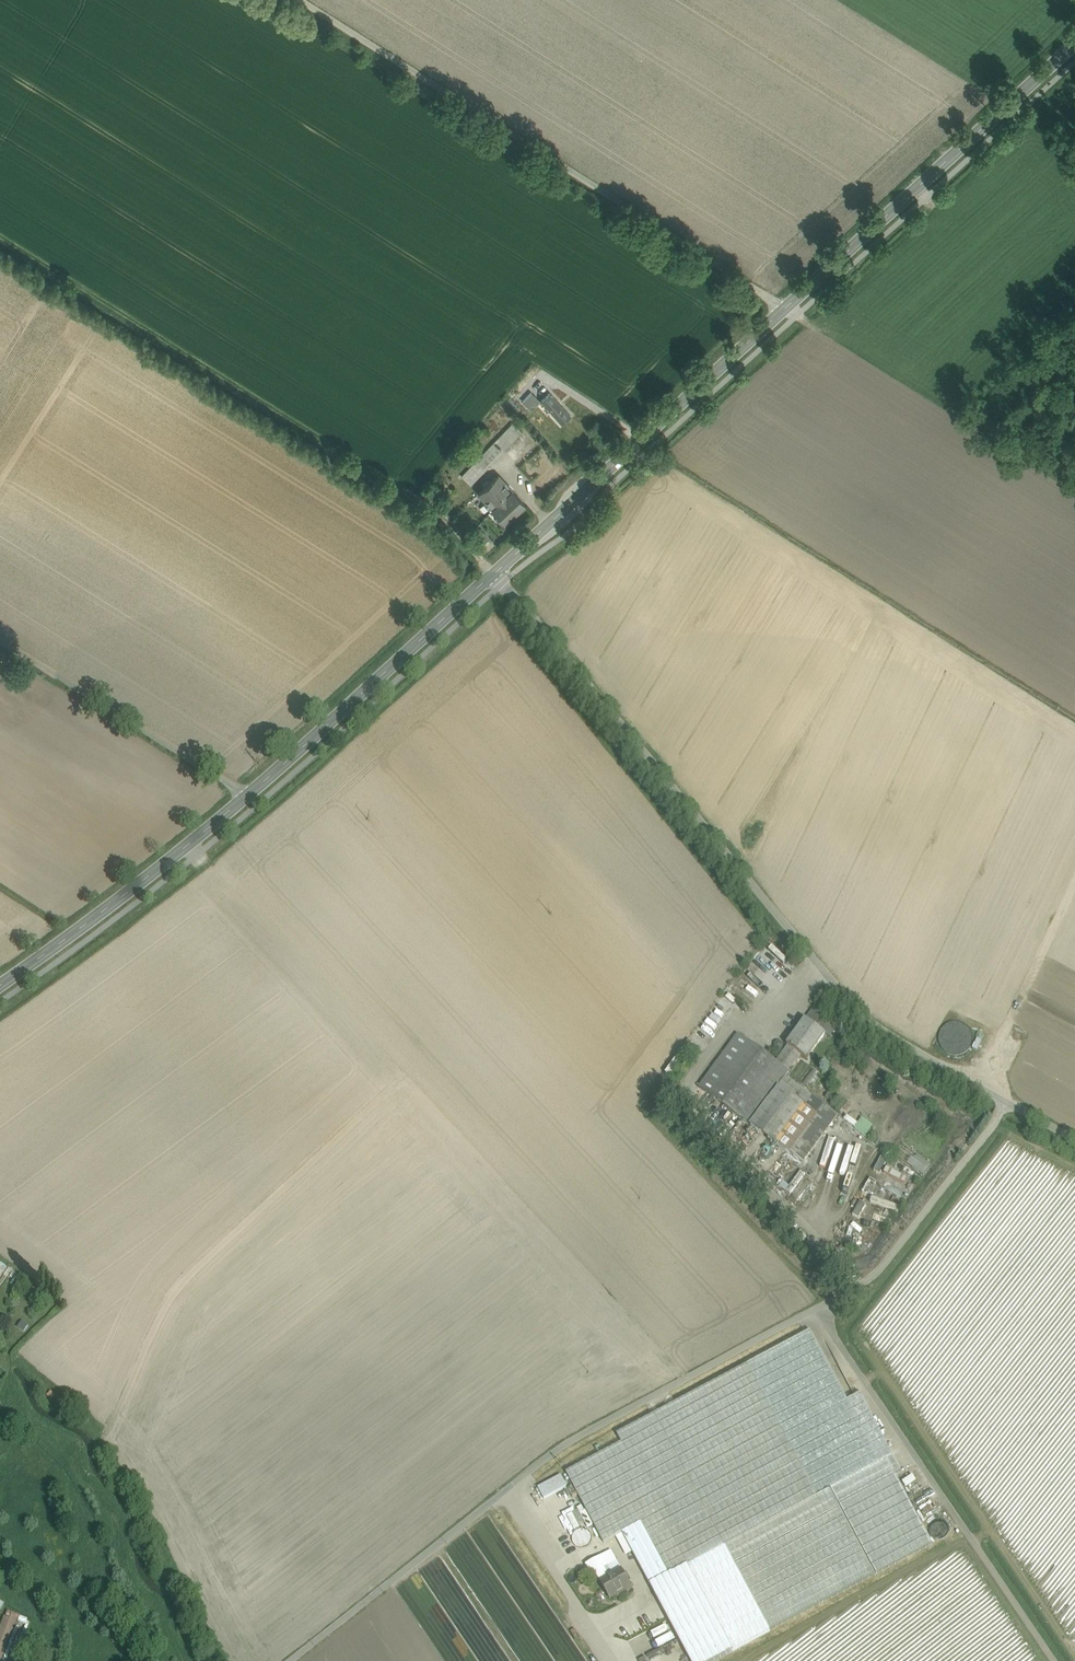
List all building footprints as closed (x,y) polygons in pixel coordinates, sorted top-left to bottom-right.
[(519,405),(528,414),(541,401),(531,392),(519,405)] [(569,416),(553,397),(545,404),(562,422),(569,416)] [(513,422),(494,441),(499,445),(498,446),(499,447),(500,446),(504,450),(522,431),(513,422)] [(494,441),(461,475),(471,484),(504,450),(500,446),(499,447),(498,446),(499,445),(494,441)] [(498,475),(479,493),(493,508),(512,490),(498,475)] [(512,490),(493,508),(504,521),(524,503),(512,490)] [(831,1021),(818,1005),(806,1021),(824,1033),(831,1021)] [(806,1021),(806,1020),(787,1046),(788,1047),(776,1063),(790,1072),(801,1056),(807,1060),(825,1035),(824,1033),(806,1021)] [(831,1021),(824,1033),(825,1035),(830,1038),(836,1029),(836,1030),(837,1028),(831,1021)] [(945,1026),(941,1030),(939,1036),(939,1042),(941,1048),(945,1053),(951,1056),(957,1056),(963,1054),(968,1051),(972,1045),(973,1039),(972,1033),(968,1028),(963,1024),(957,1022),(951,1023),(945,1026)] [(776,1063),(738,1035),(699,1088),(750,1126),(786,1078),(790,1072),(776,1063)] [(786,1078),(750,1126),(778,1146),(814,1098),(786,1078)] [(814,1098),(778,1146),(803,1164),(838,1116),(814,1098)] [(848,1116),(844,1120),(866,1137),(874,1126),(863,1117),(858,1124),(848,1116)] [(847,1171),(850,1164),(856,1166),(862,1150),(851,1146),(842,1168),(847,1171)] [(903,1146),(896,1159),(925,1176),(933,1164),(903,1146)] [(880,1173),(887,1161),(882,1158),(875,1171),(880,1173)] [(885,1173),(905,1184),(908,1179),(888,1168),(885,1173)] [(872,1198),(870,1204),(900,1213),(901,1207),(872,1198)] [(860,1218),(865,1204),(859,1201),(854,1216),(860,1218)] [(10,1271),(0,1264),(0,1284),(10,1271)] [(847,1399),(810,1330),(748,1363),(748,1365),(818,1496),(893,1456),(859,1393),(847,1399)] [(748,1365),(617,1435),(622,1443),(566,1473),(604,1543),(622,1533),(642,1523),(669,1575),(768,1523),(818,1496),(748,1365)] [(895,1475),(838,1505),(876,1575),(933,1545),(895,1475)] [(838,1505),(776,1538),(815,1610),(877,1577),(876,1575),(838,1505)] [(669,1575),(642,1523),(622,1533),(650,1586),(664,1578),(669,1575)] [(669,1575),(664,1578),(665,1579),(673,1593),(711,1573),(733,1562),(754,1550),(776,1538),(768,1523),(669,1575)] [(776,1538),(754,1550),(793,1622),(815,1610),(776,1538)] [(793,1622),(754,1550),(733,1562),(771,1633),(793,1622)] [(611,1551),(599,1558),(604,1568),(608,1566),(604,1561),(614,1555),(611,1551)] [(633,1590),(614,1555),(604,1561),(608,1566),(604,1568),(609,1577),(600,1582),(610,1600),(623,1592),(624,1594),(633,1590)] [(599,1558),(586,1565),(593,1578),(597,1576),(600,1582),(609,1577),(604,1568),(599,1558)] [(771,1633),(733,1562),(711,1573),(750,1645),(771,1633)] [(750,1645),(711,1573),(686,1586),(725,1658),(750,1645)] [(686,1586),(673,1593),(661,1600),(669,1615),(670,1615),(689,1651),(694,1660),(719,1660),(725,1658),(686,1586)] [(0,1625),(0,1660),(1,1660),(17,1620),(4,1615),(0,1625)] [(689,1651),(670,1615),(664,1618),(683,1654),(689,1651)]
